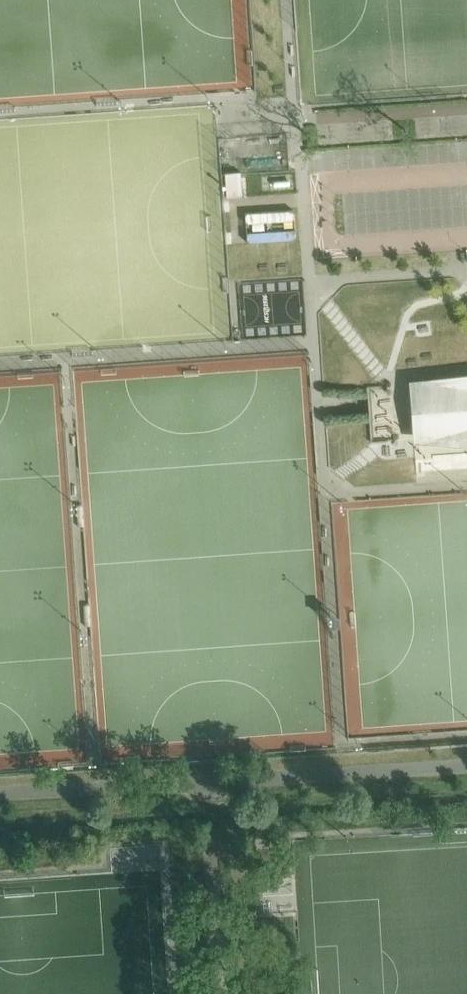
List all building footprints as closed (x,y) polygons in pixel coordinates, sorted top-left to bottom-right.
[(426,381),(430,439),(466,437),(466,379),(426,381)] [(380,409),(379,436),(412,437),(413,410),(380,409)]
